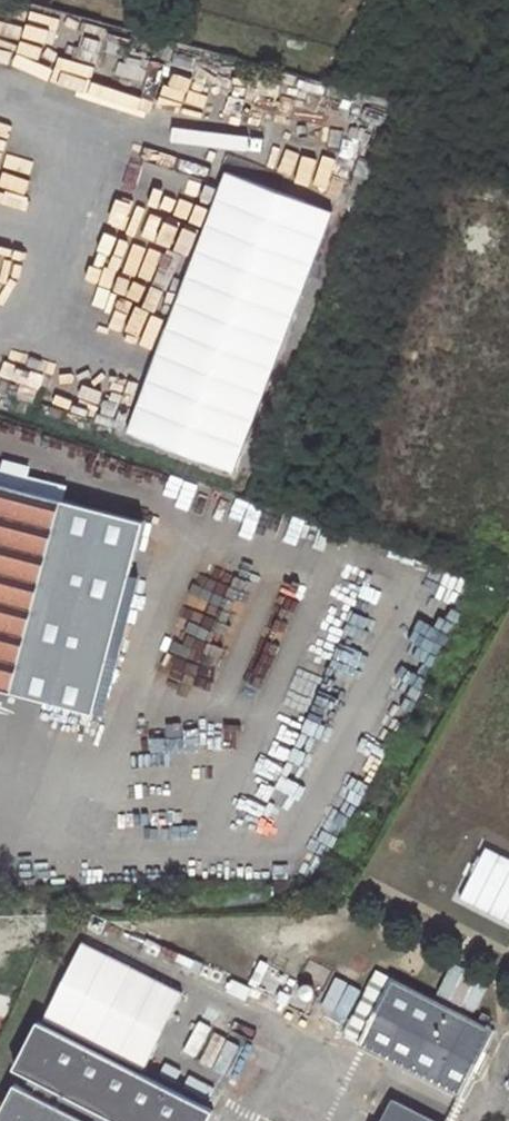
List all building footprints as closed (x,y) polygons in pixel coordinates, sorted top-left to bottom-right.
[(227,173),(130,427),(231,465),(328,211),(227,173)] [(63,497),(66,487),(0,469),(0,481),(63,497)] [(0,492),(0,698),(6,700),(60,508),(0,492)] [(62,715),(113,523),(60,508),(6,700),(62,715)] [(508,920),(508,859),(485,850),(464,903),(508,920)] [(481,1022),(381,970),(347,1035),(463,1094),(497,1030),(488,1025),(492,1017),(485,1013),(481,1022)] [(20,1001),(0,992),(0,1047),(20,1001)] [(114,1120),(115,1120),(210,1120),(215,1111),(35,1022),(10,1069),(35,1081),(29,1096),(10,1086),(0,1106),(0,1120),(114,1120)] [(394,1105),(386,1120),(425,1120),(394,1105)]
